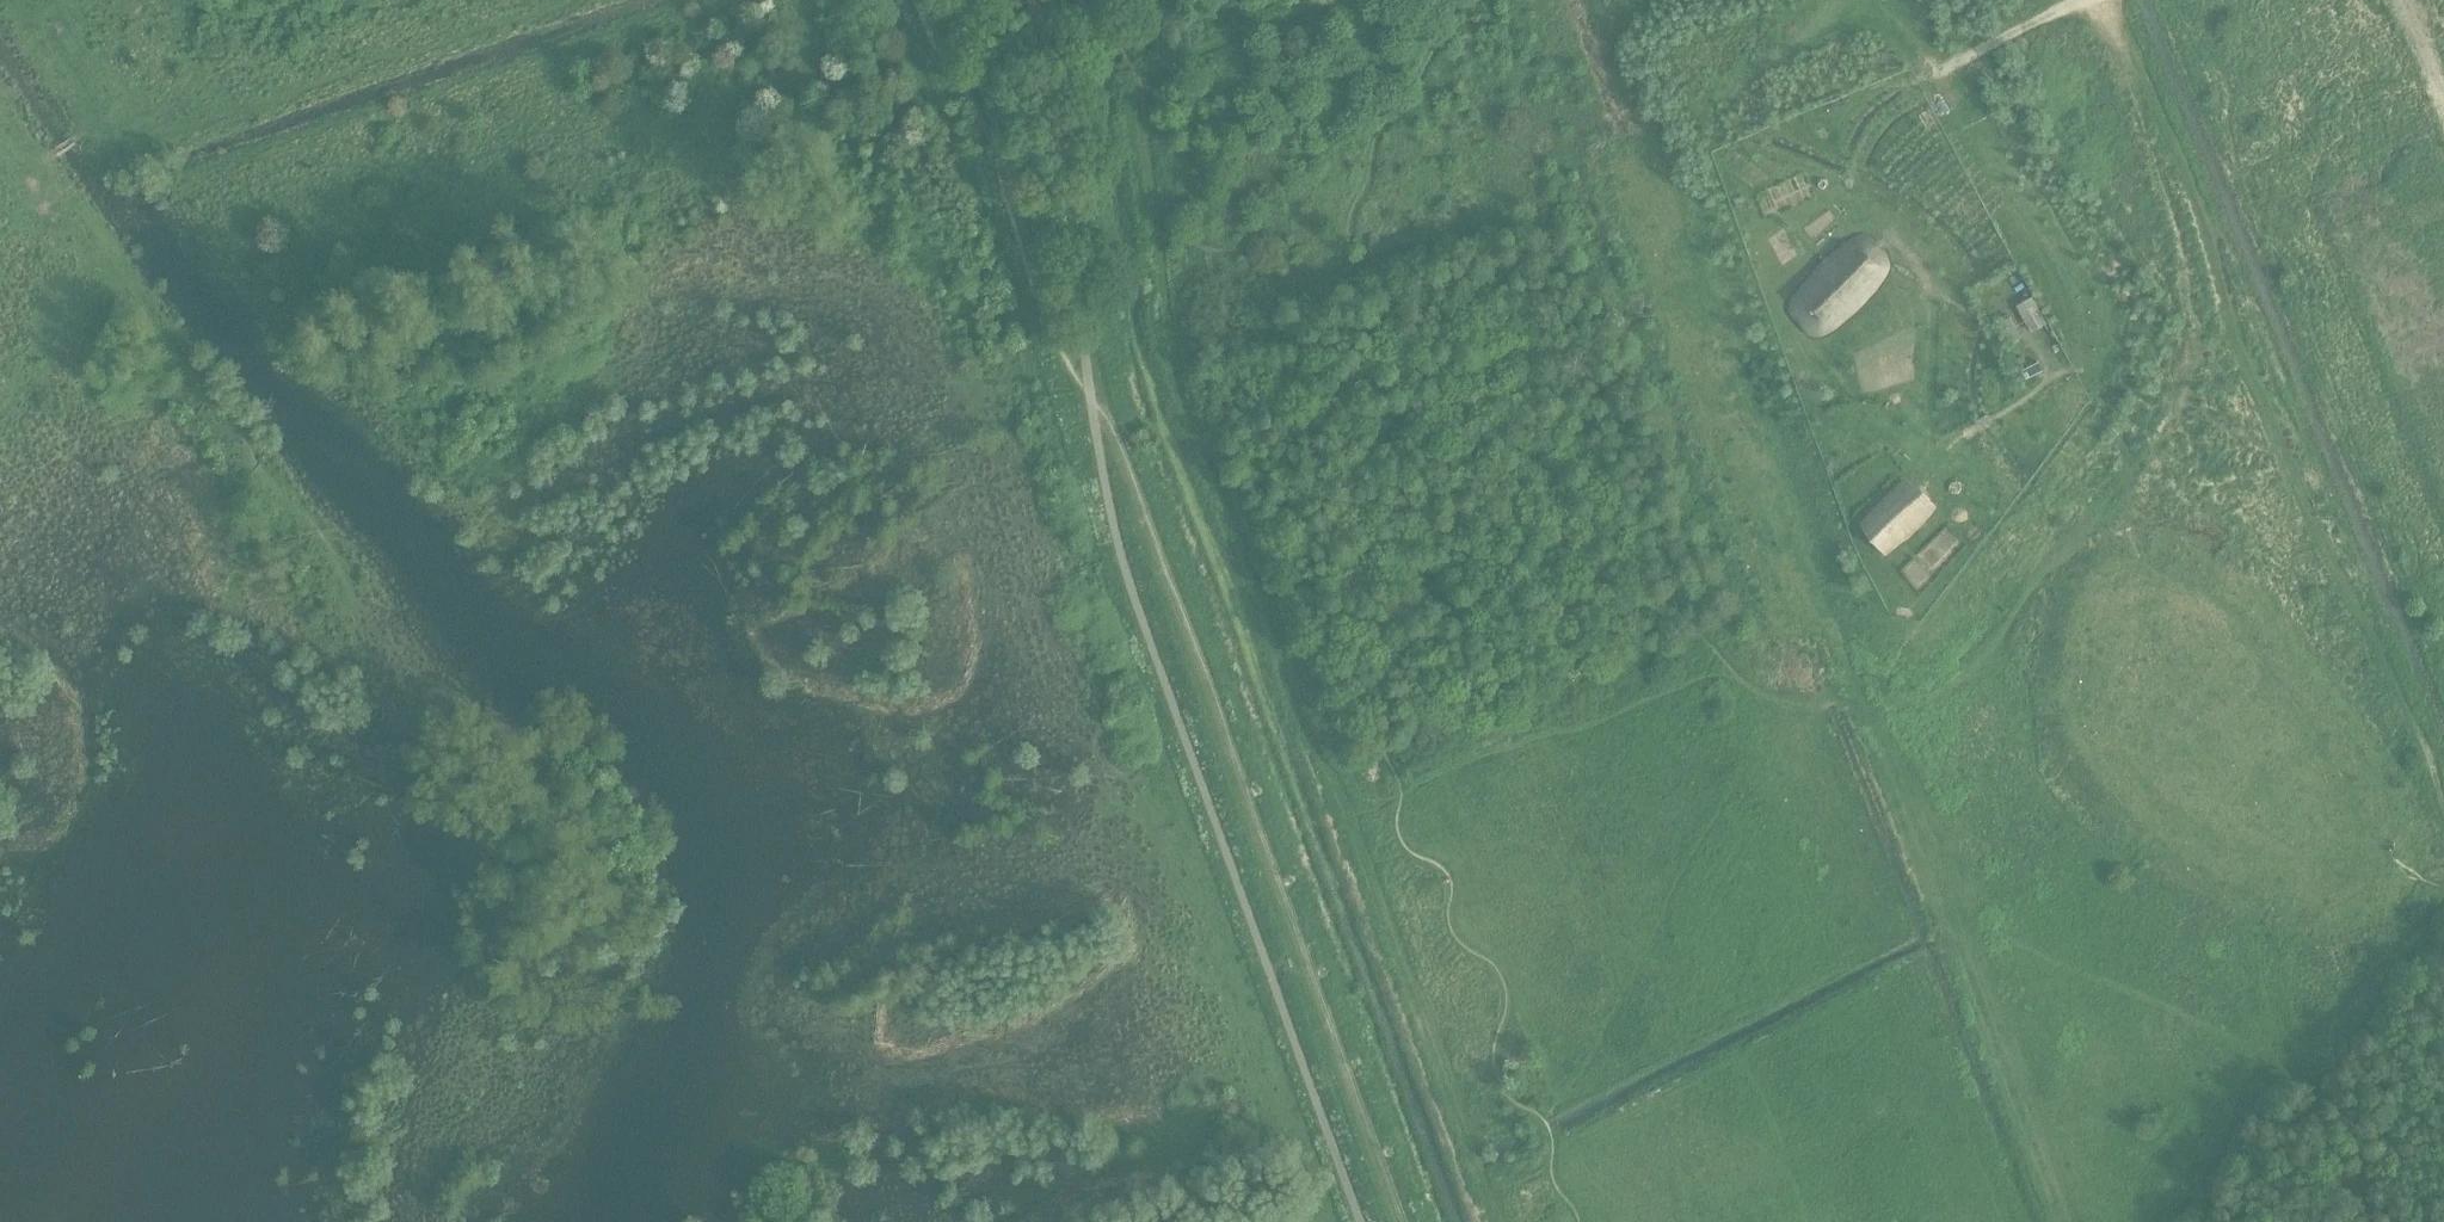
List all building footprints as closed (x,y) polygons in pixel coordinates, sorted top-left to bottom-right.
[(1794,300),(1793,304),(1794,307),(1796,311),(1801,318),(1805,322),(1813,331),(1815,332),(1818,332),(1822,331),(1831,327),(1835,324),(1846,316),(1857,307),(1868,296),(1877,284),(1884,273),(1886,269),(1886,264),(1885,259),(1883,255),(1870,241),(1867,239),(1863,237),(1859,238),(1855,240),(1843,249),(1834,256),(1818,272),(1796,298),(1794,300)] [(2021,313),(2031,332),(2048,323),(2038,304),(2021,313)] [(2026,379),(2044,370),(2040,361),(2022,370),(2026,379)] [(1906,478),(1859,525),(1888,554),(1936,506),(1906,478)]
